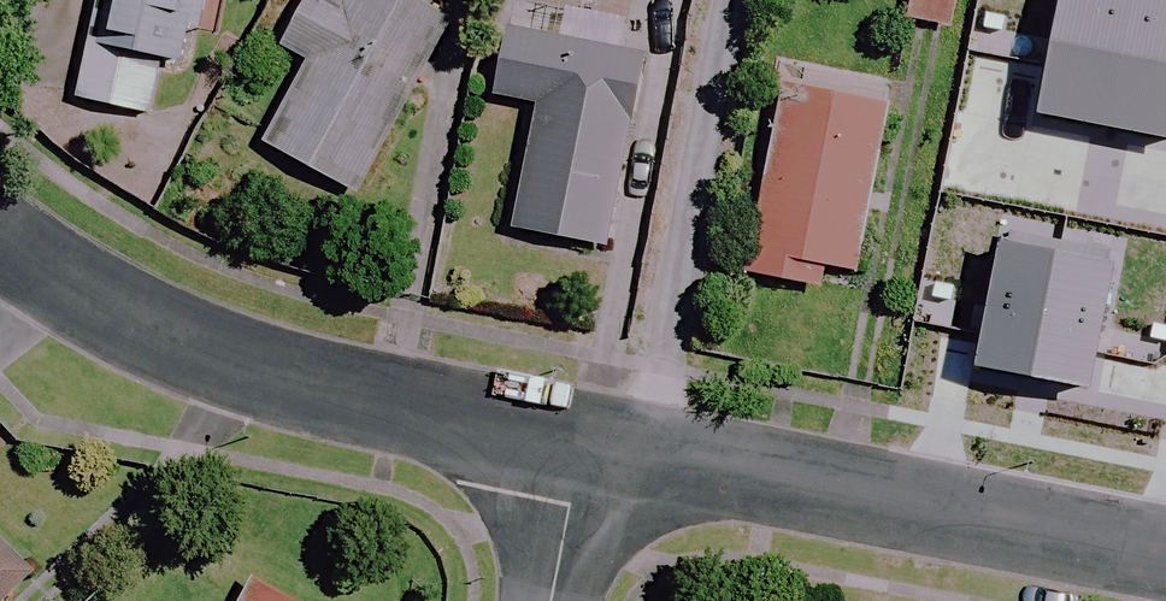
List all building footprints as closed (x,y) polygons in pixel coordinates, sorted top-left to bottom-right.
[(187,59),(198,0),(98,0),(90,41),(79,98),(150,112),(161,55),(187,59)] [(262,42),(303,63),(260,146),(357,196),(448,16),(417,0),(284,0),(262,42)] [(905,21),(949,31),(956,0),(909,0),(905,21)] [(1106,67),(1152,74),(1163,0),(1116,0),(1106,67)] [(647,45),(506,17),(492,85),(541,95),(516,220),(609,239),(647,45)] [(892,88),(785,66),(745,263),(818,278),(822,256),(856,263),(892,88)] [(1115,142),(979,118),(949,288),(1045,306),(1062,212),(1101,219),(1115,142)] [(1148,340),(1165,344),(1165,248),(1148,340)] [(0,546),(0,600),(2,600),(29,574),(0,546)] [(249,585),(240,600),(280,600),(249,585)]
